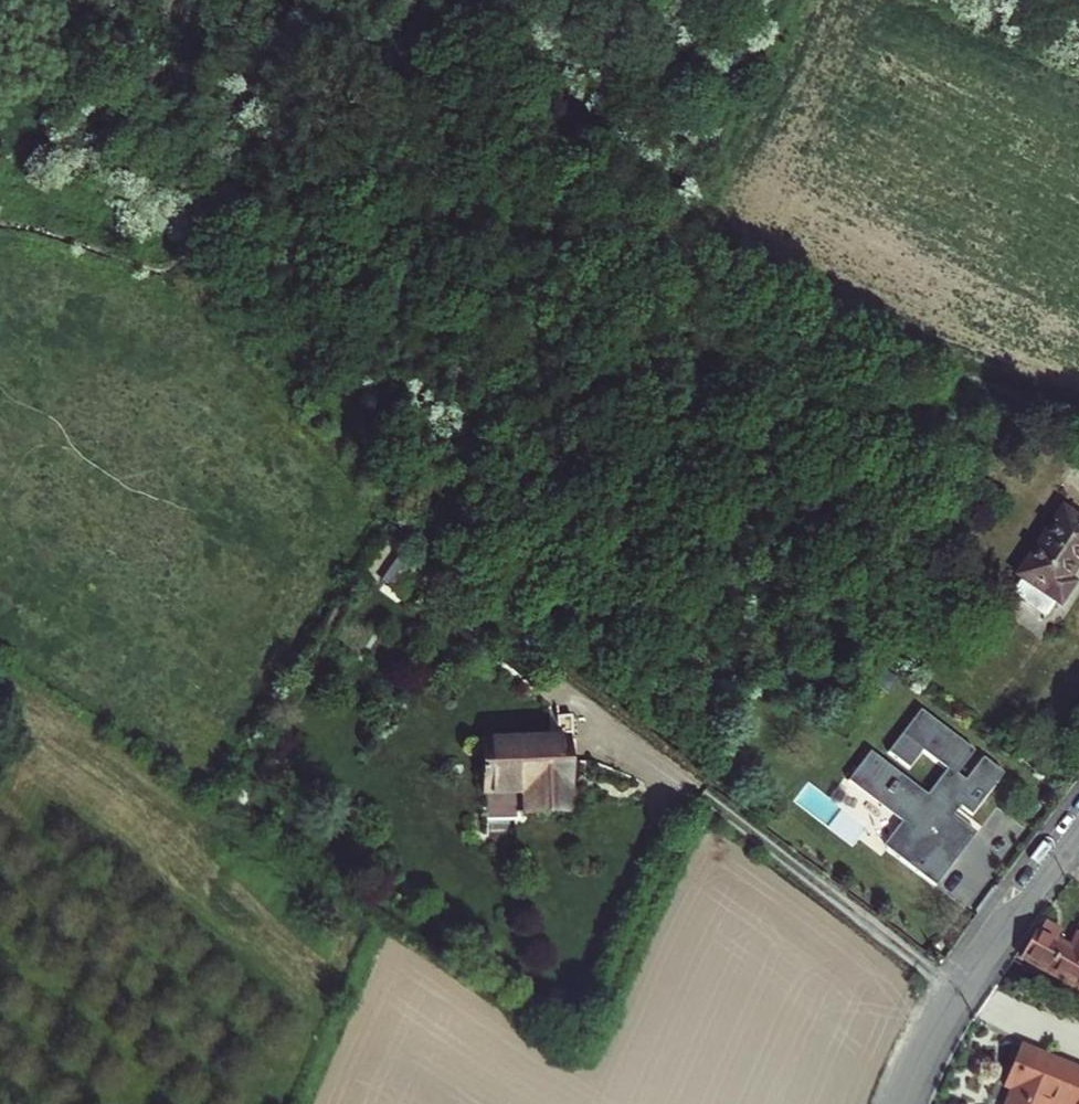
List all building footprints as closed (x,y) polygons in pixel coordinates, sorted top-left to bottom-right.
[(1061,509),(1010,575),(1018,581),(1006,597),(1036,619),(1047,605),(1055,611),(1073,587),(1064,580),(1078,560),(1078,523),(1061,509)] [(1009,772),(975,749),(923,709),(883,758),(872,749),(850,781),(902,821),(886,848),(934,886),(980,825),(970,816),(1009,772)] [(566,743),(466,746),(467,799),(520,798),(521,824),(567,823),(566,743)] [(1078,990),(1078,935),(1077,934),(1067,952),(1051,944),(1057,933),(1042,924),(1023,960),(1078,990)] [(1023,1049),(1005,1090),(1016,1095),(1012,1103),(1078,1103),(1078,1073),(1023,1049)]
